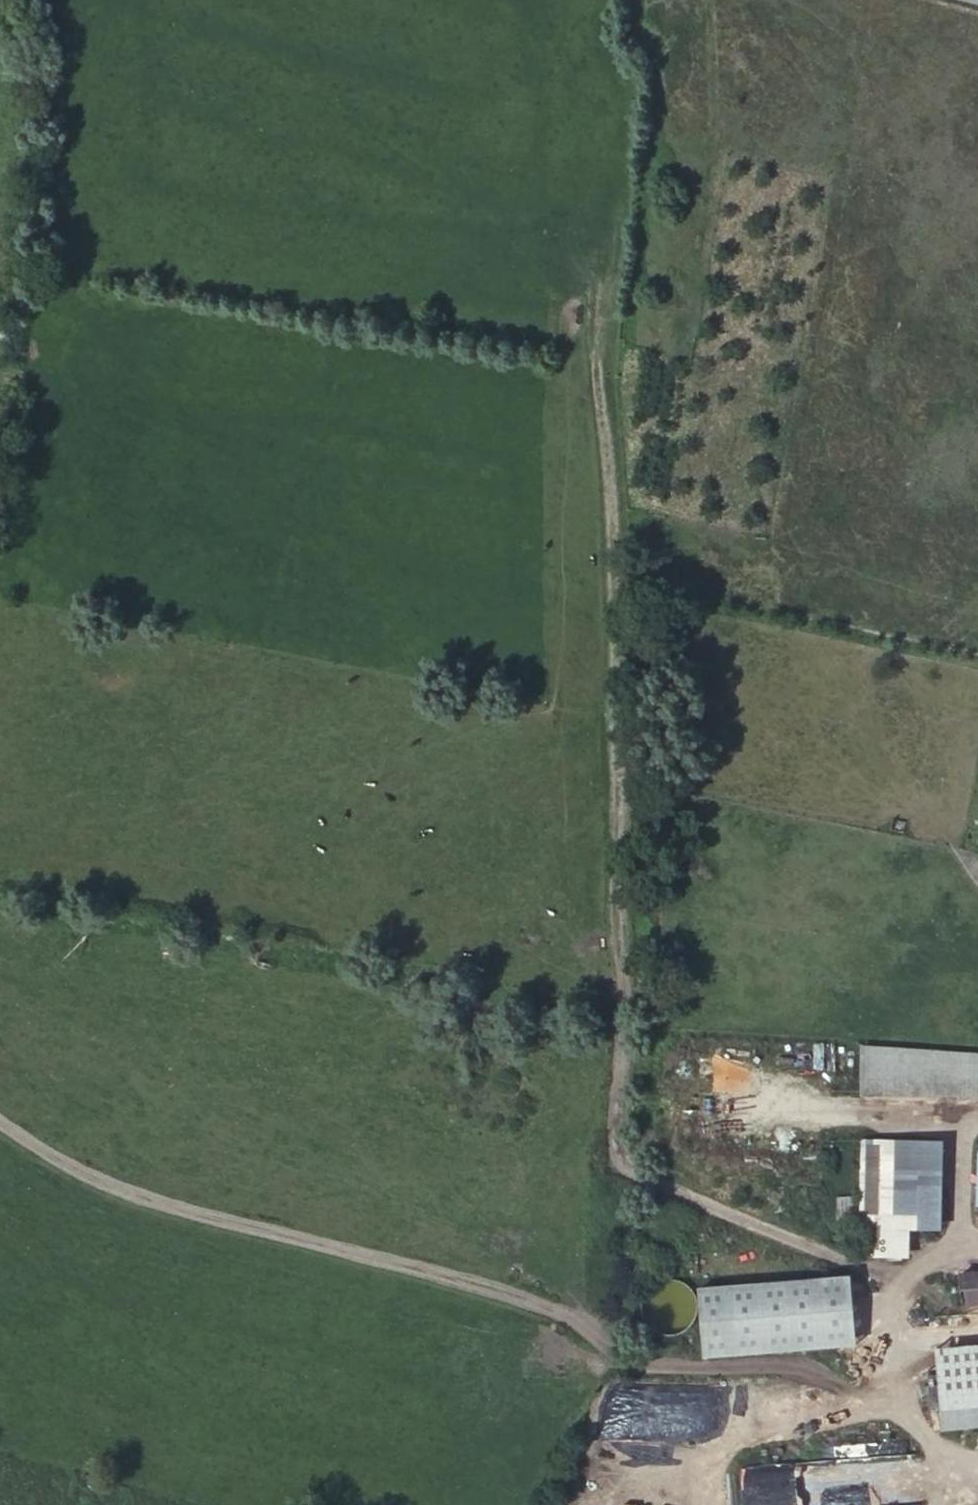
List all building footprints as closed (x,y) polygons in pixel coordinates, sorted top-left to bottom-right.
[(972,1104),(974,1082),(975,1066),(843,1056),(840,1094),(972,1104)] [(944,1142),(864,1142),(864,1212),(864,1259),(910,1259),(910,1232),(943,1232),(944,1142)] [(850,1277),(696,1293),(703,1363),(857,1347),(850,1277)] [(935,1281),(939,1330),(977,1327),(977,1278),(935,1281)] [(937,1350),(942,1431),(977,1428),(977,1346),(937,1350)] [(737,1504),(785,1504),(787,1465),(739,1463),(737,1504)]
